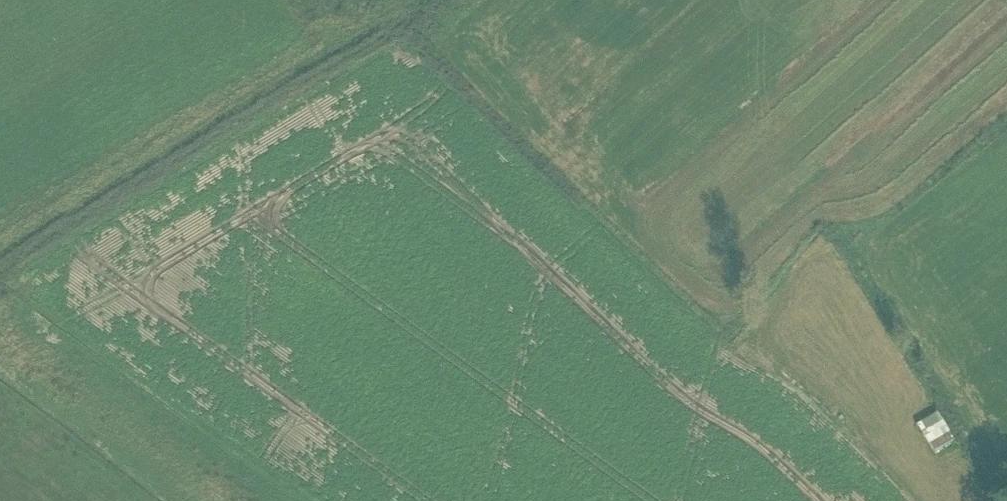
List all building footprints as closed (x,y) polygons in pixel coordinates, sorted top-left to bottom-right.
[(952,455),(932,416),(910,428),(930,466),(952,455)]
